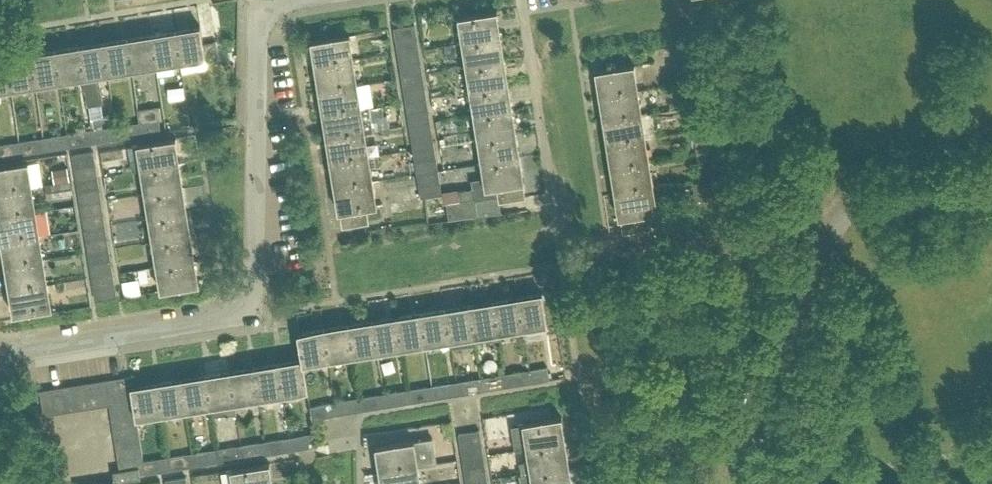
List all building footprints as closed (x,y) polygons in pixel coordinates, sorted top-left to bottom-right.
[(463,41),(502,35),(498,10),(459,16),(463,41)] [(396,39),(417,36),(415,23),(394,27),(396,39)] [(175,29),(180,60),(205,56),(206,62),(219,60),(216,41),(203,43),(200,25),(175,29)] [(156,64),(180,60),(175,29),(151,32),(156,64)] [(132,68),(156,64),(151,32),(127,36),(132,68)] [(316,65),(354,58),(350,33),(312,40),(316,65)] [(467,65),(506,59),(502,35),(463,41),(467,65)] [(108,72),(132,68),(127,36),(103,40),(108,72)] [(398,51),(419,48),(417,36),(396,39),(398,51)] [(103,40),(79,44),(88,104),(103,102),(99,73),(108,72),(103,40)] [(60,80),(84,76),(79,44),(55,48),(60,80)] [(36,83),(60,80),(55,48),(31,52),(36,83)] [(400,63),(421,60),(419,48),(398,51),(400,63)] [(11,87),(36,83),(31,52),(6,55),(11,87)] [(11,87),(6,55),(0,56),(0,89),(11,87)] [(320,89),(358,83),(354,58),(316,65),(320,89)] [(471,89),(510,83),(506,59),(467,65),(471,89)] [(402,75),(423,72),(421,60),(400,63),(402,75)] [(601,95),(639,88),(635,63),(597,70),(601,95)] [(404,87),(425,84),(423,72),(402,75),(404,87)] [(324,113),(362,107),(358,83),(320,89),(324,113)] [(475,113),(513,107),(510,83),(471,89),(475,113)] [(406,100),(427,96),(425,84),(404,87),(406,100)] [(604,119),(643,113),(639,88),(601,95),(604,119)] [(408,112),(429,108),(427,96),(406,100),(408,112)] [(139,121),(158,118),(156,105),(137,108),(139,121)] [(328,137),(366,131),(362,107),(324,113),(328,137)] [(479,137),(517,131),(513,107),(475,113),(479,137)] [(410,124),(431,120),(429,108),(408,112),(410,124)] [(608,143),(647,137),(643,113),(604,119),(608,143)] [(158,118),(139,121),(141,134),(160,131),(158,118)] [(412,136),(433,133),(431,120),(410,124),(412,136)] [(117,138),(135,135),(133,122),(115,124),(117,138)] [(93,141),(111,138),(109,125),(91,128),(93,141)] [(69,145),(88,142),(85,129),(67,132),(69,145)] [(370,155),(370,154),(366,131),(328,137),(331,161),(370,155)] [(483,162),(521,155),(517,131),(479,137),(483,162)] [(45,149),(64,146),(62,133),(43,136),(45,149)] [(414,148),(435,145),(433,133),(412,136),(414,148)] [(698,154),(710,152),(707,133),(695,135),(698,154)] [(142,168),(180,161),(176,136),(138,143),(140,157),(131,159),(133,170),(142,168)] [(21,153),(40,150),(38,137),(19,140),(21,153)] [(612,167),(651,161),(647,137),(608,143),(612,167)] [(16,154),(13,140),(0,143),(0,156),(16,154)] [(416,160),(437,157),(435,145),(414,148),(416,160)] [(75,166),(96,162),(94,150),(73,154),(75,166)] [(374,179),(371,165),(381,163),(379,153),(370,154),(370,155),(331,161),(335,185),(374,179)] [(521,155),(483,162),(485,175),(487,187),(498,185),(499,193),(501,200),(526,196),(523,181),(525,180),(521,155)] [(418,172),(439,169),(437,157),(416,160),(418,172)] [(701,178),(714,176),(711,157),(699,159),(701,178)] [(33,185),(29,160),(0,165),(0,190),(33,185)] [(146,192),(184,186),(180,161),(142,168),(146,192)] [(616,191),(654,185),(651,161),(612,167),(616,191)] [(77,178),(98,175),(96,162),(75,166),(77,178)] [(420,184),(440,181),(439,169),(418,172),(420,184)] [(79,190),(100,187),(98,175),(77,178),(79,190)] [(487,187),(485,175),(471,177),(473,186),(474,197),(499,193),(498,185),(487,187)] [(383,187),(382,178),(374,179),(335,185),(339,210),(341,210),(343,225),(369,221),(366,206),(378,204),(375,188),(383,187)] [(440,181),(420,184),(422,197),(442,193),(440,181)] [(705,202),(718,200),(715,181),(702,183),(705,202)] [(37,209),(33,185),(0,190),(0,215),(37,209)] [(654,185),(616,191),(620,216),(622,216),(624,231),(649,227),(647,212),(658,210),(654,185)] [(150,216),(188,210),(184,186),(146,192),(150,216)] [(460,199),(474,197),(473,186),(458,189),(460,199)] [(81,202),(102,199),(100,187),(79,190),(81,202)] [(83,214),(104,211),(102,199),(81,202),(83,214)] [(41,234),(37,209),(0,215),(0,224),(3,240),(41,234)] [(154,240),(192,234),(188,210),(150,216),(154,240)] [(85,226),(106,223),(104,211),(83,214),(85,226)] [(87,239),(107,235),(106,223),(85,226),(87,239)] [(6,264),(45,258),(41,234),(3,240),(6,264)] [(157,264),(196,258),(192,234),(154,240),(157,264)] [(89,251),(109,247),(107,235),(87,239),(89,251)] [(91,263),(111,260),(109,247),(89,251),(91,263)] [(10,288),(49,282),(45,258),(6,264),(10,288)] [(196,258),(157,264),(161,289),(200,283),(196,258)] [(93,275),(113,272),(111,260),(91,263),(93,275)] [(95,287),(115,284),(113,272),(93,275),(95,287)] [(49,282),(10,288),(14,313),(53,307),(49,282)] [(115,284),(95,287),(97,299),(117,296),(115,284)] [(517,295),(522,327),(547,323),(542,291),(517,295)] [(498,330),(522,327),(517,295),(493,299),(498,330)] [(474,334),(498,330),(493,299),(469,303),(474,334)] [(450,338),(474,334),(469,303),(445,306),(450,338)] [(426,342),(450,338),(445,306),(421,310),(426,342)] [(401,346),(426,342),(421,310),(396,314),(401,346)] [(377,350),(401,346),(396,314),(372,318),(377,350)] [(353,353),(377,350),(372,318),(348,322),(353,353)] [(329,357),(353,353),(348,322),(324,326),(329,357)] [(304,361),(329,357),(324,326),(299,329),(301,340),(304,361)] [(278,361),(283,393),(308,388),(303,357),(278,361)] [(259,396),(283,393),(278,361),(253,365),(259,396)] [(234,400),(235,400),(259,396),(253,365),(229,369),(234,400)] [(531,381),(550,378),(547,365),(529,368),(531,381)] [(237,412),(235,400),(234,400),(229,369),(205,373),(210,404),(224,402),(226,413),(237,412)] [(507,384),(526,382),(523,369),(505,372),(507,384)] [(186,408),(210,404),(205,373),(181,377),(186,408)] [(482,388),(501,385),(499,373),(480,376),(482,388)] [(109,404),(134,400),(130,375),(121,376),(105,379),(109,403),(109,404)] [(162,412),(186,408),(181,377),(157,380),(162,412)] [(458,392),(477,389),(475,377),(456,380),(458,392)] [(98,405),(109,403),(105,379),(94,380),(98,405)] [(87,406),(98,405),(94,380),(83,382),(87,406)] [(157,380),(131,385),(134,400),(136,410),(137,416),(162,412),(157,380)] [(434,396),(453,393),(451,381),(432,384),(434,396)] [(77,408),(87,406),(83,382),(73,384),(77,408)] [(66,410),(77,408),(73,384),(62,385),(66,410)] [(410,400),(429,397),(426,384),(408,387),(410,400)] [(55,412),(66,410),(62,385),(51,387),(55,412)] [(44,413),(55,412),(51,387),(40,389),(44,413)] [(385,404),(404,401),(402,388),(383,391),(385,404)] [(361,408),(380,405),(378,392),(359,395),(361,408)] [(337,412),(356,409),(354,396),(335,399),(337,412)] [(111,415),(136,410),(134,400),(109,404),(111,415)] [(320,415),(331,413),(329,400),(311,403),(313,415),(313,416),(320,415)] [(137,421),(137,416),(136,410),(111,415),(113,425),(137,421)] [(515,448),(528,446),(566,440),(562,415),(524,421),(526,436),(514,438),(515,448)] [(139,432),(138,426),(137,421),(113,425),(114,436),(139,432)] [(461,444),(482,441),(480,429),(459,432),(461,444)] [(116,447),(141,442),(139,432),(114,436),(116,447)] [(298,447),(310,445),(308,432),(289,435),(291,448),(298,447)] [(267,452),(286,449),(284,436),(265,439),(267,452)] [(243,455),(262,452),(260,439),(241,442),(243,455)] [(381,470),(419,464),(415,439),(377,445),(381,470)] [(532,471),(570,464),(566,440),(528,446),(530,460),(520,462),(522,472),(532,471)] [(463,457),(484,453),(482,441),(461,444),(463,457)] [(118,457),(142,453),(141,442),(116,447),(118,457)] [(219,459),(237,456),(235,443),(217,446),(219,459)] [(195,463),(213,460),(211,447),(193,450),(195,463)] [(171,467),(189,464),(187,451),(169,454),(171,467)] [(144,464),(143,458),(142,453),(118,457),(120,468),(139,465),(144,464)] [(465,469),(486,465),(484,453),(463,457),(465,469)] [(139,465),(140,472),(165,468),(163,455),(143,458),(144,464),(139,465)] [(270,462),(232,468),(234,483),(274,483),(270,462)] [(419,464),(381,470),(383,483),(422,483),(419,464)] [(570,464),(532,471),(534,483),(573,483),(570,464)] [(140,475),(140,472),(139,465),(120,468),(113,469),(115,479),(140,475)] [(467,481),(488,478),(486,465),(465,469),(467,481)] [(186,476),(166,479),(167,483),(188,483),(186,476)]
